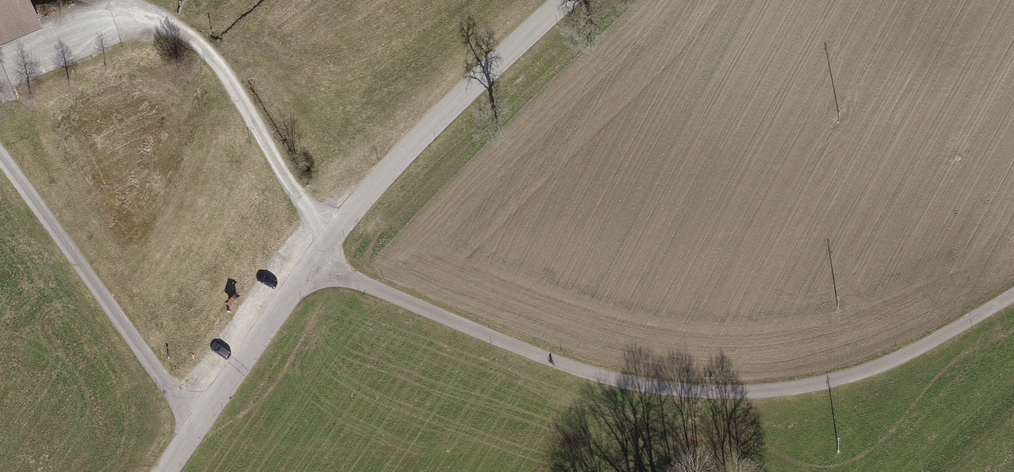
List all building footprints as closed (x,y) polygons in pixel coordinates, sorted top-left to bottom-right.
[(38,20),(30,0),(0,0),(0,36),(38,20)]
